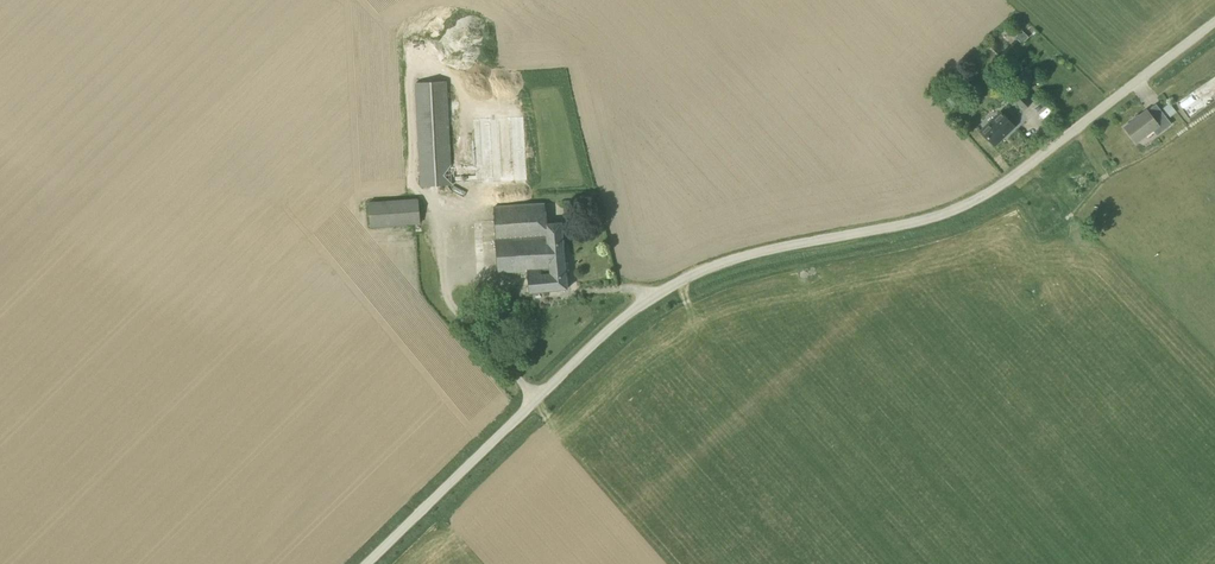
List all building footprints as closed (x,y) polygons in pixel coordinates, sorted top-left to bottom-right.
[(1013,46),(1020,43),(1015,32),(1008,35),(1013,46)] [(1025,86),(1035,74),(1026,66),(1016,79),(1025,86)] [(451,167),(447,81),(415,82),(420,187),(527,182),(524,116),(472,119),(474,165),(451,167)] [(1192,117),(1214,101),(1214,81),(1183,104),(1192,117)] [(503,89),(500,97),(521,105),(524,96),(503,89)] [(1022,111),(1032,102),(1021,91),(1011,100),(1022,111)] [(1173,101),(1165,105),(1171,117),(1179,113),(1173,101)] [(1155,120),(1147,110),(1124,126),(1135,142),(1153,129),(1157,134),(1171,124),(1163,114),(1155,120)] [(1000,111),(979,132),(996,148),(1017,127),(1000,111)] [(457,164),(471,163),(470,150),(457,151),(457,164)] [(370,228),(420,224),(418,198),(368,202),(370,228)] [(546,223),(545,203),(494,206),(497,273),(527,271),(529,292),(567,288),(561,222),(546,223)] [(470,230),(472,257),(479,256),(477,230),(470,230)]
